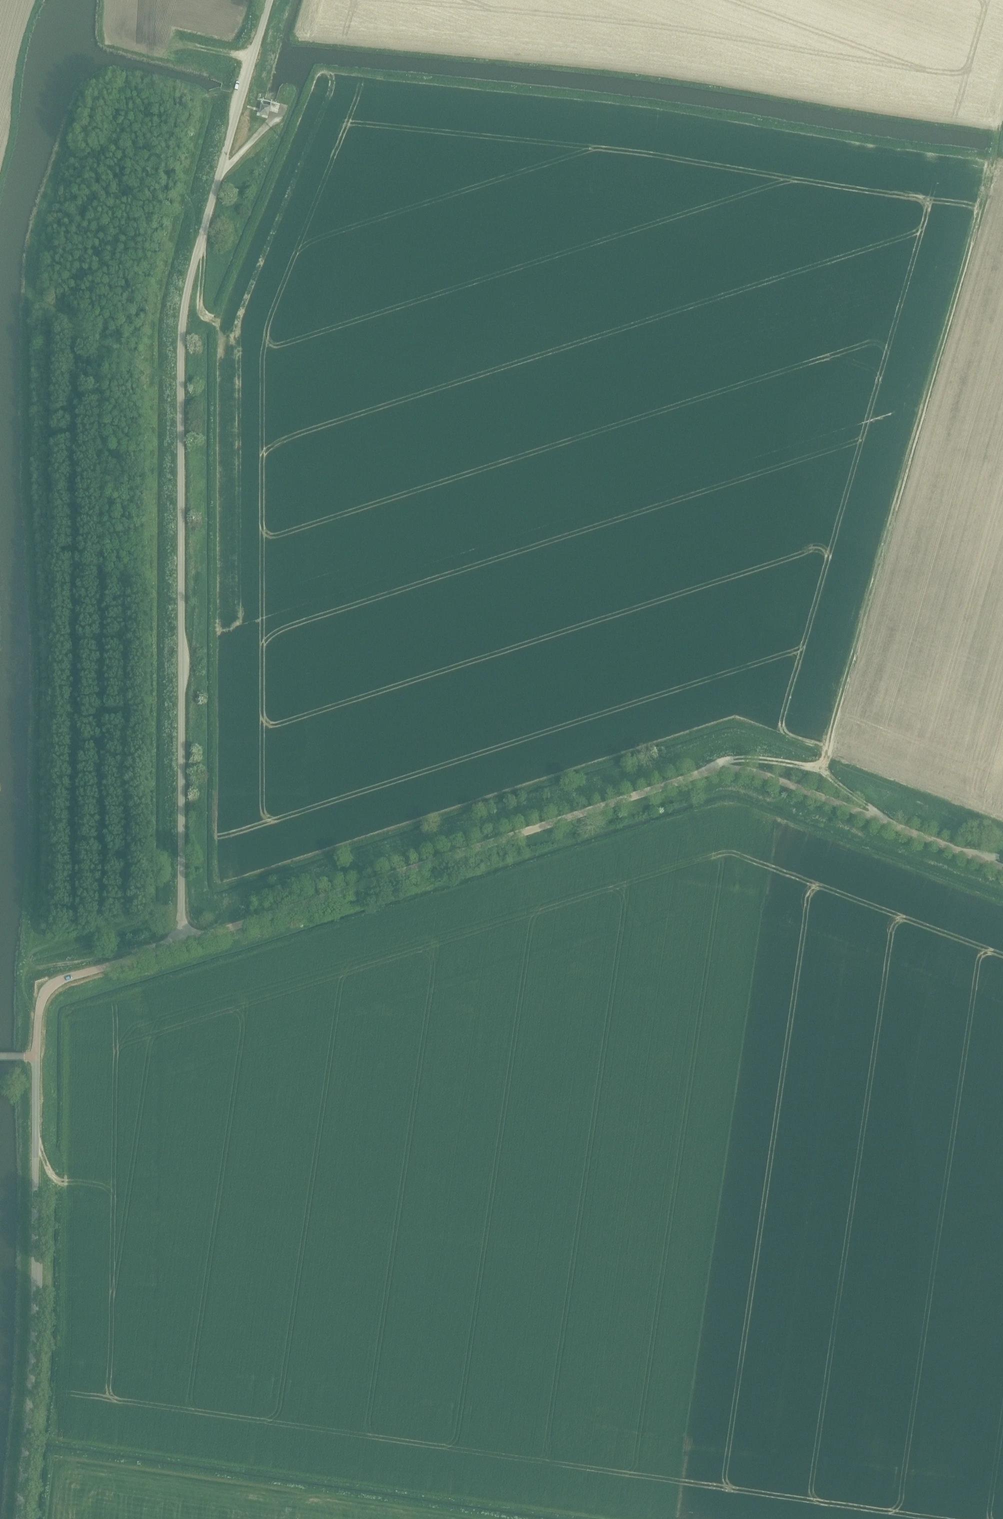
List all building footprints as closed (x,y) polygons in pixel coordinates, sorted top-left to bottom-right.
[(261,113),(268,115),(270,108),(263,105),(261,113)]
